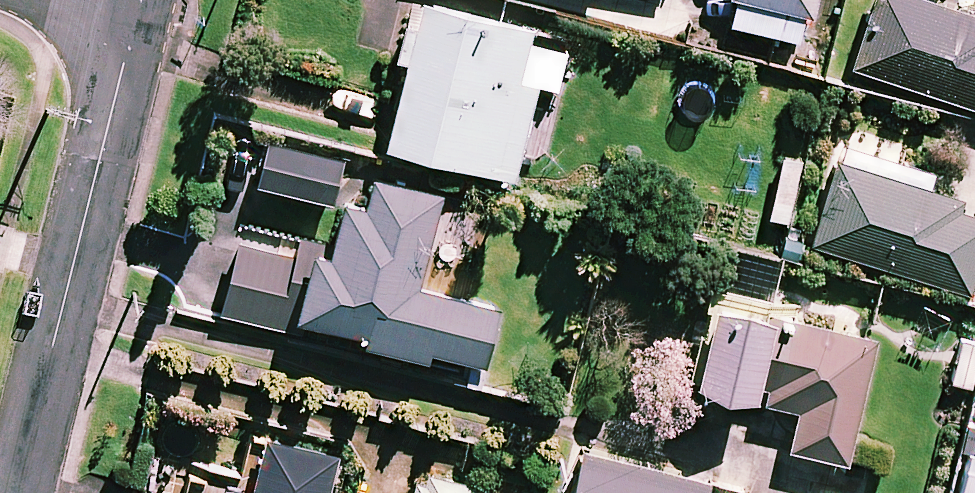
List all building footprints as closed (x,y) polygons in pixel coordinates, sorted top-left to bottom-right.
[(797,41),(803,16),(811,18),(815,0),(744,0),(738,26),(797,41)] [(923,0),(877,0),(855,68),(974,107),(974,17),(923,0)] [(530,30),(421,4),(386,147),(514,178),(536,86),(518,81),(530,30)] [(344,156),(270,137),(258,184),(332,203),(344,156)] [(974,271),(974,205),(928,191),(934,171),(843,142),(811,244),(968,293),(974,271)] [(790,224),(803,157),(780,152),(767,219),(790,224)] [(240,238),(221,314),(303,334),(306,323),(364,337),(363,344),(426,360),(428,350),(484,364),(498,309),(417,289),(441,191),(351,168),(329,260),(240,238)] [(772,318),(712,302),(691,384),(752,399),(772,318)] [(874,338),(781,317),(761,401),(798,410),(789,448),(846,461),(874,338)] [(265,436),(251,492),(328,492),(337,454),(265,436)] [(964,492),(974,492),(974,446),(964,492)] [(582,451),(572,492),(706,492),(709,482),(582,451)] [(420,473),(415,492),(483,492),(484,488),(420,473)]
